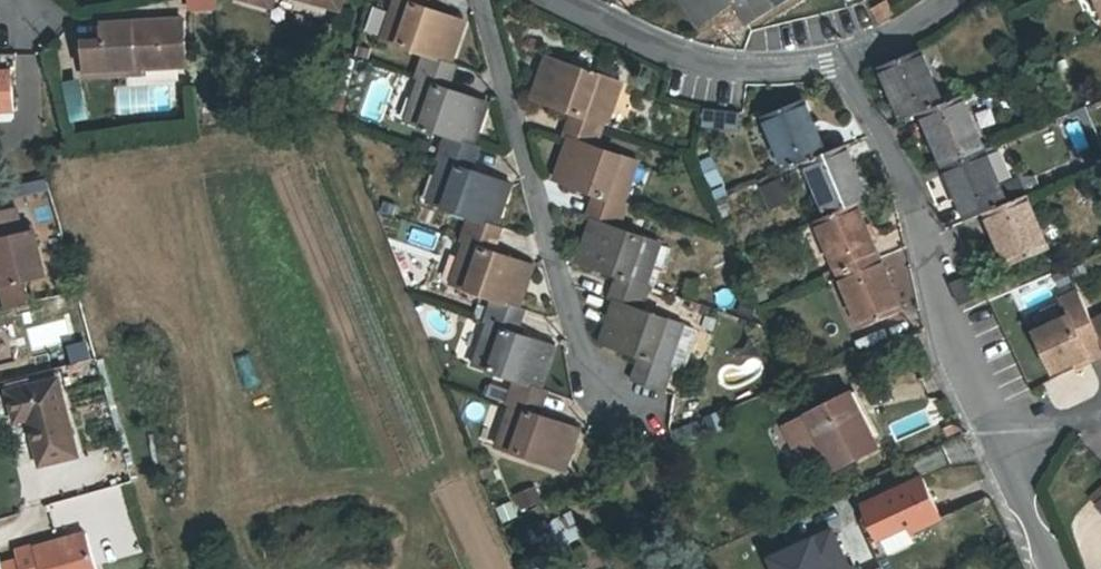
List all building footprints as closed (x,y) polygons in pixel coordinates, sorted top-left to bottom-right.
[(217,0),(190,0),(190,9),(218,8),(217,0)] [(424,53),(450,62),(465,21),(421,5),(423,0),(397,0),(392,13),(396,15),(388,40),(424,53)] [(698,25),(737,0),(751,22),(787,0),(683,0),(698,25)] [(886,1),(872,9),(880,22),(894,14),(886,1)] [(85,48),(86,69),(133,67),(133,68),(186,65),(183,20),(103,25),(104,47),(85,48)] [(880,67),(903,121),(922,113),(943,104),(920,50),(880,67)] [(450,62),(424,53),(416,77),(420,79),(415,95),(419,96),(410,121),(447,134),(473,143),(487,102),(444,87),(452,62),(450,62)] [(571,138),(596,147),(605,123),(600,121),(606,105),(602,104),(610,79),(548,57),(534,98),(577,113),(568,138),(571,138)] [(134,74),(133,68),(133,67),(86,69),(86,76),(134,74)] [(13,111),(11,70),(0,71),(0,111),(13,111)] [(69,119),(86,115),(74,75),(58,80),(69,119)] [(943,104),(922,113),(944,167),(984,150),(962,96),(943,104)] [(764,116),(787,170),(806,162),(827,153),(804,99),(764,116)] [(726,110),(704,107),(701,124),(735,128),(737,111),(726,110)] [(473,143),(447,134),(438,159),(443,160),(437,177),(442,178),(433,203),(470,216),(495,225),(510,184),(466,168),(475,144),(473,143)] [(593,220),(619,229),(628,204),(623,203),(629,187),(624,185),(633,160),(596,147),(571,138),(556,179),(600,195),(591,219),(593,220)] [(827,153),(806,162),(829,216),(857,204),(869,199),(846,145),(827,153)] [(1007,203),(984,150),(944,167),(967,220),(986,213),(1007,203)] [(782,180),(762,188),(769,207),(790,199),(782,180)] [(1007,203),(986,213),(1009,266),(1049,249),(1026,195),(1007,203)] [(829,216),(817,220),(840,274),(880,257),(857,204),(829,216)] [(6,306),(29,301),(24,280),(45,275),(35,231),(24,234),(17,208),(0,212),(0,280),(6,306)] [(495,225),(470,216),(461,240),(466,242),(460,258),(464,260),(456,284),(492,297),(518,306),(533,265),(489,250),(498,226),(495,225)] [(616,302),(642,311),(650,286),(646,284),(651,268),(647,267),(656,242),(619,229),(593,220),(579,261),(622,276),(614,301),(616,302)] [(880,257),(840,274),(863,328),(903,311),(880,257)] [(979,297),(969,275),(950,283),(960,305),(979,297)] [(1076,363),(1089,357),(1091,361),(1100,356),(1100,339),(1093,322),(1079,292),(1062,300),(1070,317),(1036,333),(1055,373),(1076,363)] [(518,306),(492,297),(484,322),(488,324),(483,340),(487,341),(478,366),(515,379),(541,388),(555,347),(512,332),(520,307),(518,306)] [(636,382),(665,391),(673,367),(668,366),(674,350),(670,348),(678,324),(642,311),(616,302),(602,342),(645,358),(636,382)] [(1093,322),(1100,339),(1100,318),(1093,322)] [(695,329),(678,324),(670,348),(674,350),(668,366),(673,367),(681,370),(685,368),(697,334),(695,329)] [(1078,367),(1091,361),(1089,357),(1076,363),(1078,367)] [(1056,407),(1100,391),(1090,363),(1046,379),(1056,407)] [(58,379),(9,391),(16,421),(29,418),(41,464),(77,455),(58,379)] [(541,388),(515,379),(506,403),(511,405),(505,421),(510,423),(501,447),(563,469),(578,428),(565,424),(534,413),(543,389),(541,388)] [(877,448),(850,394),(784,427),(806,470),(831,458),(836,469),(877,448)] [(942,518),(923,477),(864,505),(880,539),(910,525),(913,532),(942,518)] [(534,484),(512,491),(517,508),(540,501),(534,484)] [(551,526),(559,543),(581,532),(572,515),(551,526)] [(769,568),(854,568),(830,519),(761,551),(769,568)] [(527,530),(538,553),(554,545),(542,522),(527,530)] [(86,533),(35,548),(35,545),(15,551),(18,560),(1,565),(0,562),(0,568),(96,568),(86,533)] [(531,560),(535,568),(546,568),(540,555),(531,560)]
